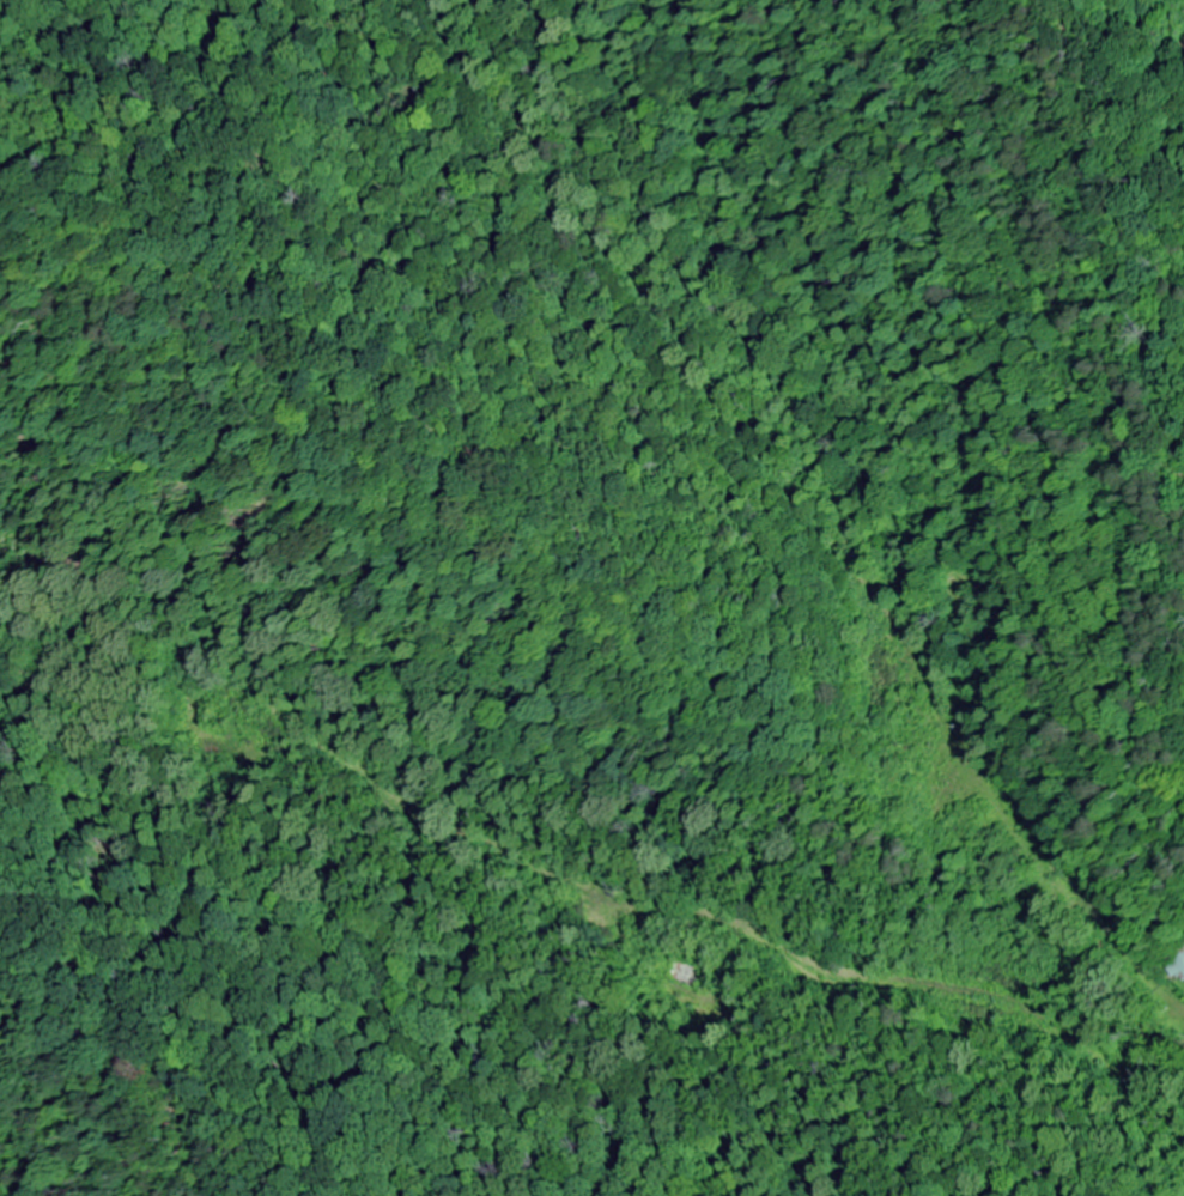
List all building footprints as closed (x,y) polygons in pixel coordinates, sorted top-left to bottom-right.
[(1164,958),(1176,979),(1183,974),(1183,946),(1164,958)] [(704,990),(711,966),(678,957),(671,979),(704,990)]
